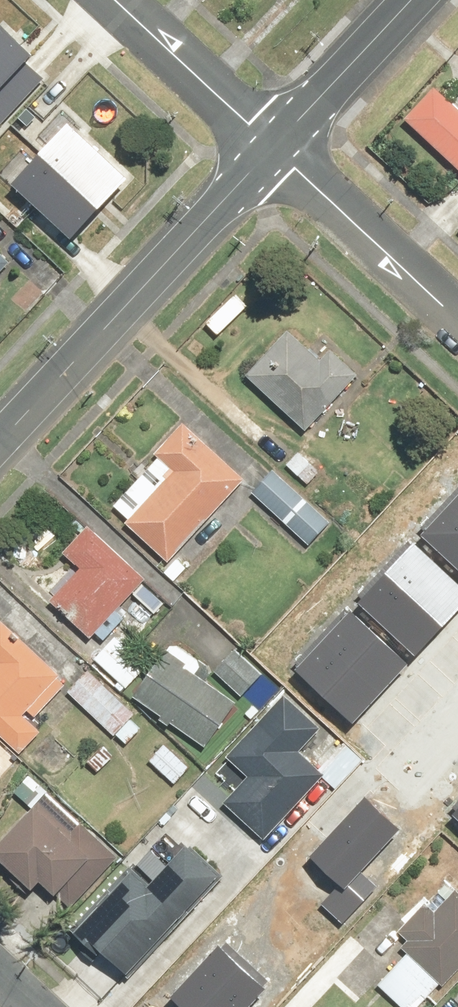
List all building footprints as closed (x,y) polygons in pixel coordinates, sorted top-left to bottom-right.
[(45,72),(27,57),(37,47),(3,16),(0,19),(0,122),(45,72)] [(416,115),(457,156),(457,96),(447,85),(416,115)] [(72,118),(19,178),(78,230),(131,170),(72,118)] [(0,246),(0,278),(16,262),(0,246)] [(325,357),(293,326),(249,370),(311,430),(367,372),(338,344),(325,357)] [(252,477),(188,418),(113,499),(177,558),(252,477)] [(300,450),(289,463),(312,483),(323,470),(300,450)] [(276,463),(254,488),(316,542),(338,517),(276,463)] [(424,534),(457,564),(457,497),(424,534)] [(82,561),(53,588),(102,641),(131,614),(122,605),(151,578),(96,519),(68,546),(82,561)] [(356,601),(416,655),(457,609),(457,586),(410,542),(356,601)] [(348,609),(295,668),(354,722),(408,663),(348,609)] [(71,686),(5,616),(0,620),(0,657),(2,659),(0,662),(0,724),(25,750),(48,728),(38,718),(71,686)] [(123,634),(99,654),(126,686),(149,666),(123,634)] [(199,670),(206,660),(178,640),(139,696),(211,747),(243,701),(199,670)] [(267,670),(242,645),(219,670),(260,708),(276,691),(260,676),(267,670)] [(93,669),(71,692),(124,742),(146,720),(93,669)] [(254,773),(226,802),(269,842),(328,780),(337,789),(367,758),(348,740),(324,766),(308,751),(330,727),(292,691),(233,753),(254,773)] [(171,739),(151,758),(175,783),(195,765),(171,739)] [(44,794),(0,838),(0,840),(70,910),(124,855),(86,818),(78,827),(44,794)] [(340,887),(323,905),(343,923),(379,885),(361,869),(399,828),(366,798),(309,858),(340,887)] [(450,815),(457,823),(457,807),(450,815)] [(228,869),(192,838),(159,875),(140,859),(86,920),(141,968),(228,869)] [(441,907),(435,902),(405,935),(413,943),(380,979),(410,1006),(423,1006),(457,969),(457,888),(441,907)] [(171,999),(180,1006),(248,1006),(268,985),(222,943),(171,999)]
